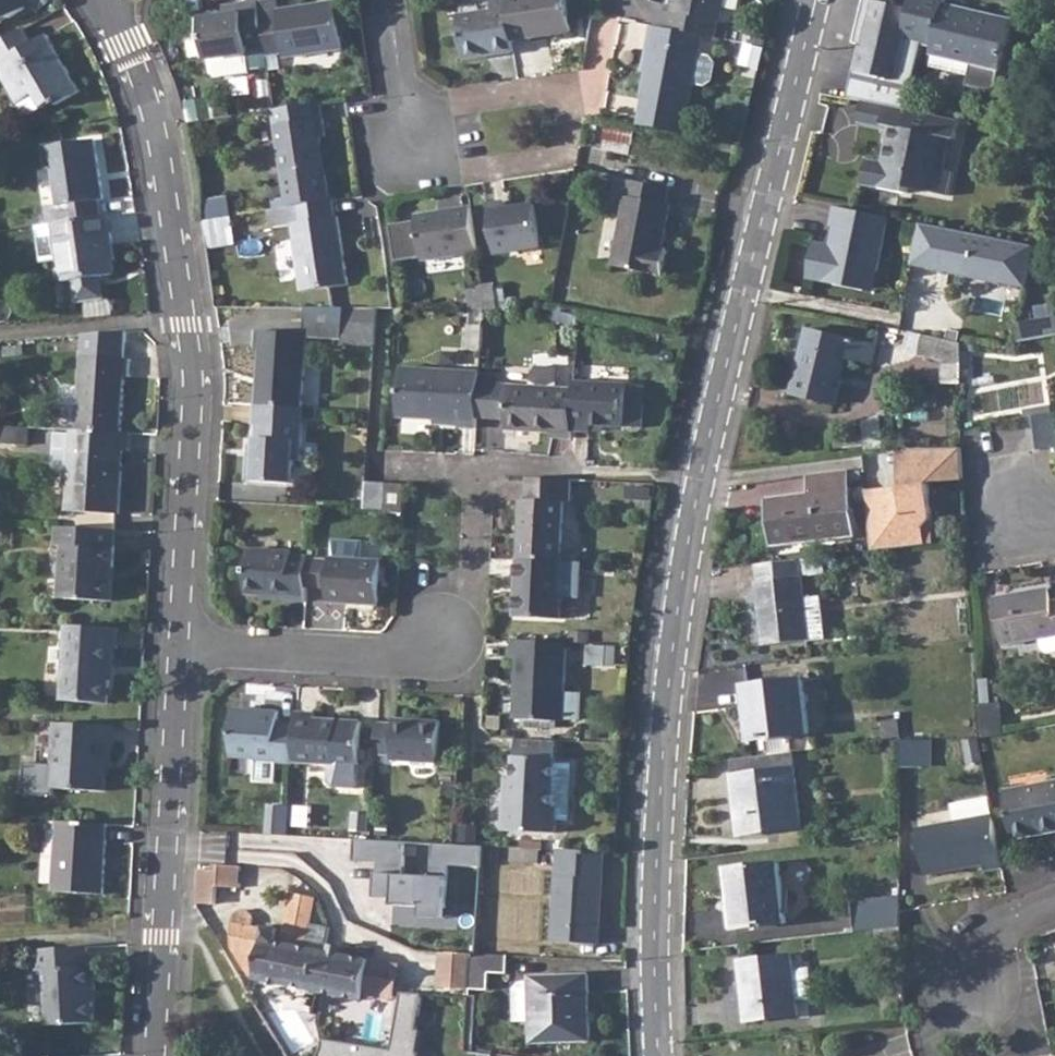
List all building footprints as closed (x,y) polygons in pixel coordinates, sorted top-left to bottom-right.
[(26,11),(20,0),(0,0),(0,26),(26,11)] [(506,0),(492,0),(493,13),(459,17),(465,62),(514,55),(513,43),(506,0)] [(513,43),(571,34),(567,0),(506,0),(513,43)] [(655,29),(702,37),(713,40),(717,24),(720,25),(725,0),(674,0),(672,15),(659,12),(655,29)] [(855,42),(864,45),(857,73),(894,82),(904,39),(935,46),(933,55),(1002,71),(1014,24),(945,7),(947,0),(913,0),(910,10),(898,7),(894,0),(866,0),(855,42)] [(279,2),(259,5),(267,54),(267,57),(285,55),(286,60),(343,51),(337,5),(280,13),(279,2)] [(211,75),(215,81),(237,77),(236,72),(269,67),(267,57),(267,54),(259,5),(242,8),(243,16),(226,18),(202,21),(208,63),(209,62),(211,75)] [(242,8),(225,10),(226,18),(243,16),(242,8)] [(655,29),(653,29),(649,46),(652,47),(642,99),(689,108),(693,85),(705,87),(711,82),(715,65),(710,58),(698,57),(702,37),(655,29)] [(23,31),(17,35),(29,54),(35,50),(32,46),(23,31)] [(0,45),(0,75),(25,118),(53,104),(55,107),(80,93),(47,37),(32,46),(35,50),(29,54),(17,35),(0,45)] [(864,102),(860,121),(884,125),(888,107),(864,102)] [(276,112),(273,112),(287,210),(331,203),(321,139),(326,138),(321,104),(276,112)] [(888,107),(884,125),(893,127),(884,165),(869,161),(864,185),(882,189),(883,186),(898,189),(898,191),(907,193),(909,189),(949,197),(954,173),(944,171),(951,139),(957,140),(961,122),(888,107)] [(608,125),(604,142),(632,147),(635,130),(608,125)] [(47,210),(49,226),(53,225),(60,225),(100,218),(99,203),(103,203),(94,143),(44,150),(47,171),(52,171),(58,209),(47,210)] [(631,182),(614,267),(664,276),(669,251),(663,250),(671,205),(667,204),(670,190),(631,182)] [(207,198),(211,246),(237,244),(234,196),(207,198)] [(287,210),(271,212),(274,229),(293,226),(304,294),(349,287),(339,219),(336,220),(334,202),(331,203),(287,210)] [(505,204),(489,206),(496,256),(541,250),(535,207),(506,211),(505,204)] [(889,219),(835,208),(831,227),(839,229),(836,243),(831,246),(815,243),(807,280),(861,291),(865,270),(878,273),(889,219)] [(478,254),(472,210),(418,217),(424,261),(478,254)] [(100,218),(60,225),(52,226),(49,226),(35,228),(41,263),(57,261),(60,261),(63,284),(73,282),(76,305),(104,300),(101,278),(114,276),(111,261),(114,261),(110,235),(108,235),(105,217),(100,218)] [(920,224),(910,266),(1027,288),(1033,247),(920,224)] [(878,273),(865,270),(861,291),(874,293),(878,273)] [(466,286),(469,311),(471,311),(485,311),(502,311),(498,282),(482,284),(466,286)] [(305,310),(304,335),(307,335),(306,339),(338,339),(339,326),(339,310),(305,310)] [(471,311),(470,327),(484,328),(485,311),(471,311)] [(1019,342),(1054,334),(1054,317),(1022,322),(1019,342)] [(338,347),(371,348),(371,327),(339,326),(338,339),(338,347)] [(484,328),(470,327),(469,351),(483,352),(484,328)] [(808,331),(792,393),(837,404),(848,359),(871,364),(875,345),(808,331)] [(261,349),(258,406),(303,408),(306,339),(307,335),(304,335),(256,333),(255,350),(261,349)] [(962,344),(922,337),(918,355),(938,359),(944,361),(944,383),(961,383),(962,344)] [(78,364),(74,437),(120,439),(123,385),(128,384),(129,366),(78,364)] [(463,429),(479,430),(479,418),(482,376),(482,375),(404,371),(401,420),(463,423),(463,429)] [(512,388),(510,419),(509,431),(555,433),(555,438),(574,439),(575,431),(576,391),(561,390),(562,373),(541,372),(535,377),(535,389),(512,388)] [(482,376),(479,418),(510,419),(512,388),(496,388),(496,377),(482,376)] [(576,391),(575,431),(594,432),(594,426),(628,427),(630,385),(577,384),(576,391)] [(630,385),(628,427),(646,428),(646,386),(630,385)] [(258,456),(251,457),(250,481),(296,483),(297,461),(302,461),(304,408),(303,408),(258,406),(257,406),(256,426),(259,426),(259,446),(258,456)] [(1025,412),(1025,418),(1031,417),(1043,415),(1042,408),(1025,412)] [(1031,417),(1036,450),(1043,450),(1054,448),(1054,416),(1054,413),(1043,415),(1031,417)] [(74,437),(70,437),(66,518),(118,520),(121,456),(127,456),(128,439),(120,439),(74,437)] [(251,446),(251,457),(258,456),(259,446),(251,446)] [(936,470),(936,480),(963,479),(962,463),(961,448),(928,448),(916,448),(918,465),(899,466),(901,491),(904,492),(900,497),(886,498),(887,520),(869,522),(873,551),(906,547),(905,529),(923,528),(931,520),(929,481),(928,471),(936,470)] [(901,449),(899,466),(918,465),(916,448),(901,449)] [(901,449),(866,453),(868,469),(899,466),(901,449)] [(928,471),(929,481),(936,480),(936,470),(928,471)] [(811,495),(769,501),(774,545),(855,535),(847,473),(810,477),(811,495)] [(521,499),(518,559),(561,560),(565,501),(570,501),(570,481),(527,479),(526,499),(521,499)] [(366,481),(366,501),(382,501),(383,482),(366,481)] [(383,482),(382,501),(382,509),(389,509),(403,510),(405,483),(383,482)] [(900,489),(865,491),(869,522),(887,520),(886,498),(900,497),(904,492),(901,491),(900,489)] [(905,529),(906,547),(924,545),(923,528),(905,529)] [(116,535),(58,532),(57,550),(64,551),(61,603),(108,605),(109,572),(114,572),(116,535)] [(249,592),(268,593),(292,594),(292,599),(309,601),(309,585),(310,558),(311,556),(295,557),(295,551),(252,549),(249,592)] [(333,558),(331,587),(331,601),(382,604),(384,558),(333,555),(333,558)] [(310,558),(309,585),(331,587),(333,558),(310,558)] [(561,560),(518,559),(515,615),(560,619),(564,561),(561,560)] [(799,561),(757,565),(759,583),(756,583),(765,647),(810,641),(805,599),(799,561)] [(1050,590),(994,600),(1002,646),(1054,636),(1054,603),(1053,604),(1050,590)] [(821,597),(805,599),(810,641),(826,639),(821,597)] [(119,635),(67,632),(64,708),(110,711),(113,656),(119,656),(119,635)] [(566,643),(513,641),(512,658),(518,659),(517,685),(522,685),(522,696),(521,718),(579,721),(580,695),(564,695),(566,643)] [(804,680),(744,688),(751,743),(811,736),(804,680)] [(983,704),(985,738),(1001,735),(999,703),(983,704)] [(260,763),(297,765),(298,762),(299,724),(281,724),(281,714),(237,712),(235,759),(259,760),(260,763)] [(299,724),(298,762),(340,765),(339,780),(345,786),(362,787),(365,723),(339,722),(337,723),(319,722),(319,715),(299,714),(299,724)] [(379,723),(378,755),(395,756),(395,760),(441,762),(443,720),(397,718),(397,724),(379,723)] [(885,739),(900,738),(897,720),(883,722),(885,739)] [(116,733),(60,730),(57,796),(109,798),(110,777),(111,768),(114,768),(116,733)] [(557,741),(518,739),(514,797),(507,796),(505,832),(556,835),(557,821),(570,821),(573,764),(556,763),(557,741)] [(920,740),(899,741),(900,768),(920,768),(920,740)] [(809,752),(733,762),(735,777),(742,837),(802,830),(795,775),(812,773),(809,752)] [(742,837),(735,777),(730,777),(735,816),(738,837),(742,837)] [(1005,794),(1014,840),(1054,832),(1054,784),(1005,794)] [(1003,870),(993,816),(990,799),(954,805),(957,822),(919,830),(927,876),(985,866),(986,873),(1003,870)] [(273,836),(290,836),(291,809),(274,808),(273,836)] [(112,830),(62,828),(60,897),(110,899),(112,830)] [(408,844),(358,841),(356,863),(381,865),(380,886),(389,887),(389,901),(396,901),(396,907),(448,910),(450,867),(484,869),(484,848),(436,845),(434,878),(406,877),(408,844)] [(410,841),(410,871),(432,872),(433,842),(410,841)] [(514,841),(513,849),(543,851),(544,843),(514,841)] [(558,851),(557,878),(574,878),(576,852),(558,851)] [(574,878),(557,878),(554,944),(599,946),(603,854),(576,852),(574,878)] [(780,864),(729,870),(736,932),(787,925),(780,864)] [(244,892),(245,869),(218,867),(218,873),(202,871),(200,908),(219,909),(220,891),(244,892)] [(281,888),(271,941),(298,946),(308,893),(281,888)] [(901,898),(856,903),(856,934),(902,929),(901,914),(901,898)] [(254,923),(232,916),(233,941),(246,944),(241,967),(258,972),(257,980),(357,1001),(367,995),(372,961),(265,940),(265,927),(254,923)] [(87,945),(35,948),(36,970),(45,970),(49,1025),(94,1023),(93,990),(96,990),(94,967),(87,967),(87,945)] [(472,957),(445,955),(443,987),(470,987),(472,957)] [(792,956),(739,963),(747,1023),(799,1017),(797,1002),(813,1000),(810,971),(794,973),(792,956)] [(470,987),(470,991),(488,991),(490,974),(508,974),(509,958),(472,957),(470,987)] [(372,961),(367,995),(396,999),(401,967),(376,961),(372,961)] [(522,984),(517,991),(517,1022),(533,1022),(535,1043),(592,1040),(589,977),(532,979),(533,984),(522,984)] [(424,996),(403,995),(393,1051),(325,1040),(323,1052),(319,1055),(420,1055),(423,1033),(419,1032),(424,996)]
